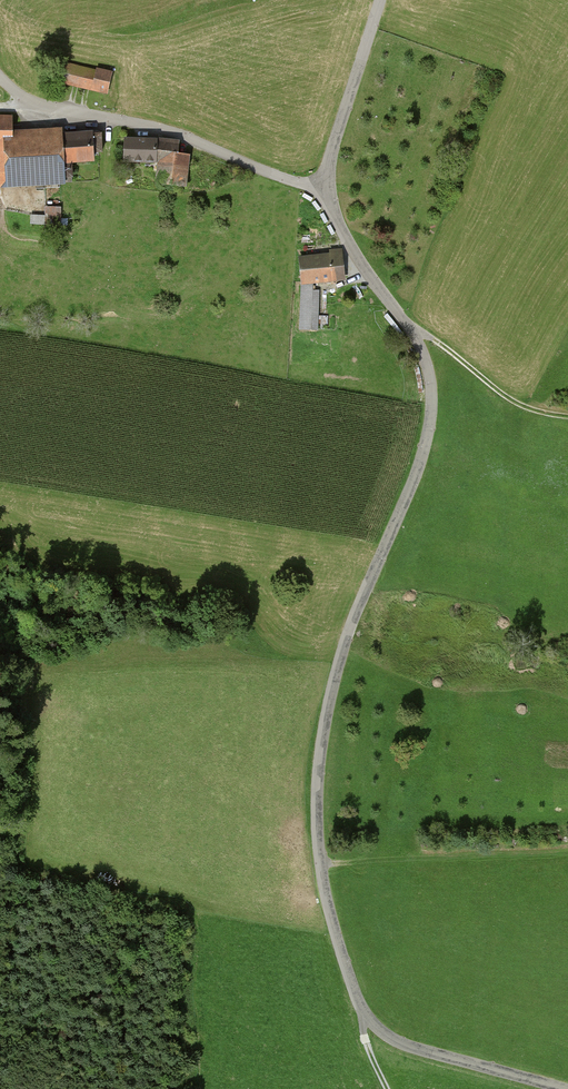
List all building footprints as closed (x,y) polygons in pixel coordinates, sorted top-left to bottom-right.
[(60,83),(106,95),(111,76),(65,64),(60,83)] [(61,181),(61,164),(96,163),(95,134),(60,135),(60,131),(0,133),(0,138),(1,182),(61,181)] [(124,140),(124,162),(156,163),(156,140),(124,140)] [(156,140),(156,163),(154,185),(185,190),(189,156),(177,154),(178,142),(156,140)] [(46,204),(47,213),(32,213),(32,227),(64,226),(63,204),(46,204)] [(302,284),(342,280),(339,254),(299,258),(302,284)]
